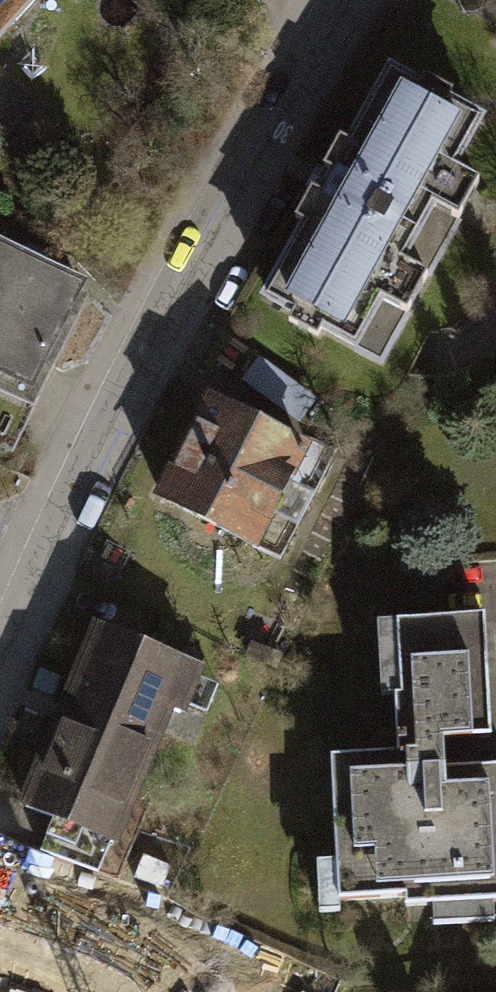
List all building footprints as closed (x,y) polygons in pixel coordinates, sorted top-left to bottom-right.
[(64,0),(0,0),(0,116),(24,138),(51,109),(7,68),(68,4),(64,0)] [(405,80),(366,152),(357,147),(340,179),(349,184),(340,202),(332,198),(314,233),(321,237),(281,312),(375,361),(401,312),(428,326),(450,285),(423,271),(452,216),(477,230),(495,194),(495,189),(473,177),(495,134),(495,129),(465,112),(469,105),(438,88),(434,96),(405,80)] [(5,251),(0,262),(0,380),(64,409),(116,300),(5,251)] [(233,343),(221,367),(267,390),(279,366),(233,343)] [(337,451),(232,398),(178,506),(283,559),(337,451)] [(486,624),(379,629),(383,711),(396,711),(398,761),(330,765),(337,920),(495,912),(495,781),(446,783),(445,769),(445,756),(492,754),(486,624)] [(220,676),(112,633),(78,717),(34,824),(64,836),(54,860),(122,888),(191,719),(201,723),(220,676)] [(69,897),(0,877),(0,991),(43,991),(69,897)]
